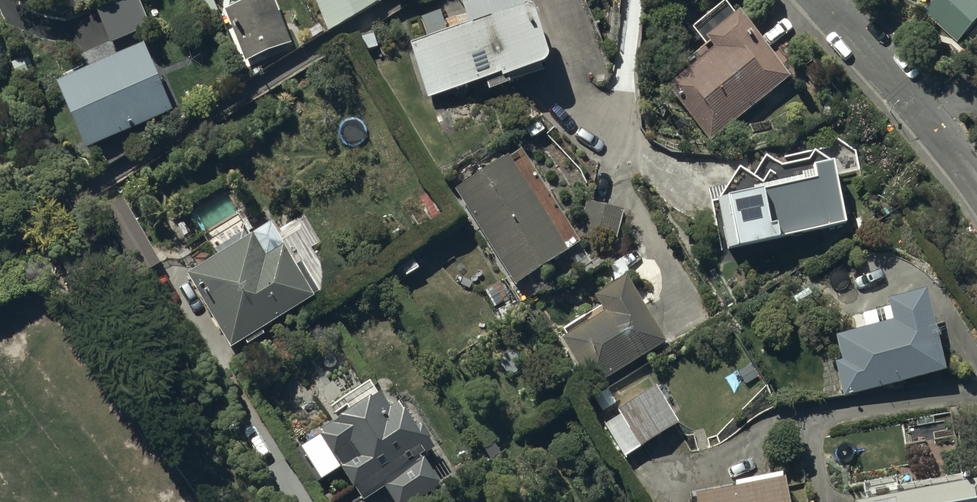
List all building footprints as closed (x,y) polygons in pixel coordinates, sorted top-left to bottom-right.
[(112,40),(151,23),(141,0),(95,0),(112,40)] [(245,57),(291,40),(276,0),(241,0),(225,6),(245,57)] [(327,25),(382,3),(381,0),(317,0),(327,25)] [(429,93),(486,74),(491,87),(544,70),(540,60),(551,56),(533,0),(528,0),(527,0),(465,0),(472,21),(412,41),(429,93)] [(775,87),(792,73),(740,9),(735,13),(725,0),(696,24),(710,41),(688,60),(692,65),(667,84),(712,139),(744,112),(746,115),(777,90),(775,87)] [(925,10),(957,39),(976,17),(976,0),(935,0),(925,10)] [(57,79),(87,147),(175,108),(144,40),(57,79)] [(578,234),(522,148),(460,188),(518,277),(583,235),(613,243),(623,209),(588,199),(578,234)] [(717,192),(729,245),(848,218),(834,155),(815,160),(817,173),(805,176),(805,172),(717,192)] [(186,270),(231,344),(245,336),(248,341),(264,331),(261,325),(321,289),(302,259),(298,262),(271,218),(186,270)] [(594,386),(669,337),(627,273),(596,293),(602,301),(563,326),(567,332),(562,336),(594,386)] [(844,396),(949,367),(927,286),(890,296),(891,302),(864,310),(868,324),(837,333),(843,357),(834,359),(844,396)] [(638,450),(681,419),(676,413),(683,408),(664,382),(659,385),(656,382),(620,408),(622,411),(615,417),(638,450)] [(321,429),(364,498),(385,485),(395,501),(414,501),(443,484),(424,455),(438,446),(423,421),(419,424),(402,397),(392,404),(383,389),(321,429)] [(974,474),(973,466),(899,478),(898,471),(864,476),(867,499),(858,500),(858,501),(976,501),(976,474),(974,474)] [(788,473),(784,474),(783,469),(737,478),(738,483),(698,491),(700,501),(793,501),(788,473)]
